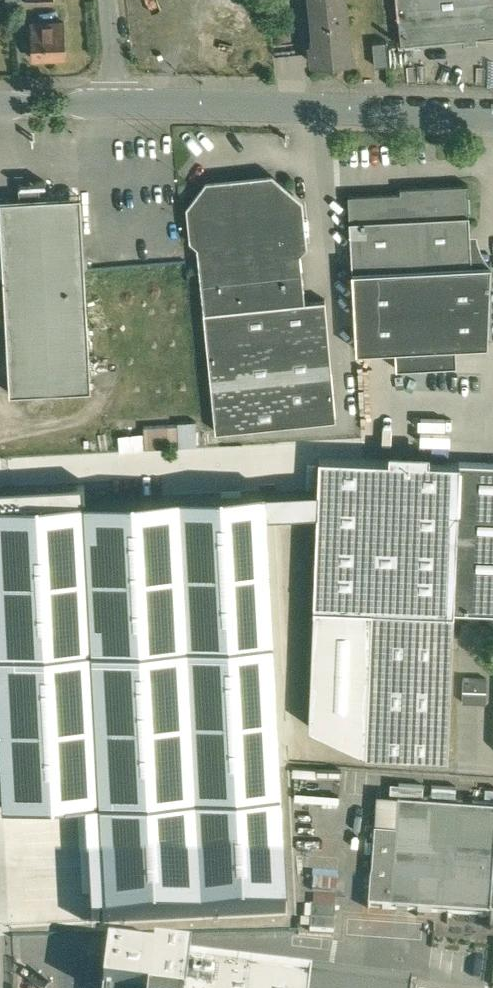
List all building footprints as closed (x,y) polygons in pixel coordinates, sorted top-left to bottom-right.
[(317,41),(311,42),(313,61),(354,58),(351,38),(350,38),(345,0),(312,0),(317,41)] [(398,17),(399,17),(401,36),(394,37),(394,43),(402,42),(402,43),(492,35),(492,0),(397,0),(398,17)] [(65,22),(31,23),(33,57),(67,56),(65,22)] [(387,40),(373,42),(376,65),(390,64),(387,40)] [(414,191),(349,194),(353,269),(473,263),(469,183),(414,186),(414,191)] [(279,190),(254,192),(244,185),(213,188),(195,208),(205,311),(306,301),(306,300),(296,204),(279,190)] [(82,192),(2,196),(5,268),(85,264),(82,192)] [(473,263),(353,269),(357,349),(396,347),(397,368),(457,365),(456,344),(488,342),(491,262),(473,263)] [(85,264),(5,268),(8,317),(88,313),(85,264)] [(306,301),(205,311),(216,431),(336,418),(326,298),(306,300),(306,301)] [(88,313),(8,317),(11,391),(91,387),(88,313)] [(178,424),(144,426),(146,448),(180,446),(178,424)] [(460,462),(320,457),(314,605),(372,607),(454,611),(460,462)] [(460,462),(454,611),(492,613),(492,464),(460,462)] [(27,484),(24,487),(9,488),(9,489),(6,489),(0,497),(0,529),(87,525),(86,500),(85,486),(80,482),(27,484)] [(86,500),(87,525),(0,529),(0,699),(11,905),(104,900),(105,921),(285,912),(263,491),(86,500)] [(372,607),(314,605),(309,728),(366,753),(372,607)] [(454,611),(372,607),(366,753),(449,756),(454,611)] [(459,701),(486,702),(486,678),(460,677),(459,701)] [(386,783),(386,793),(417,794),(417,784),(386,783)] [(428,786),(428,796),(453,796),(453,787),(428,786)] [(377,793),(370,907),(491,914),(492,878),(492,801),(377,793)] [(335,908),(313,907),(312,929),(334,931),(335,908)] [(156,951),(155,957),(110,951),(105,987),(413,987),(413,982),(156,951)]
